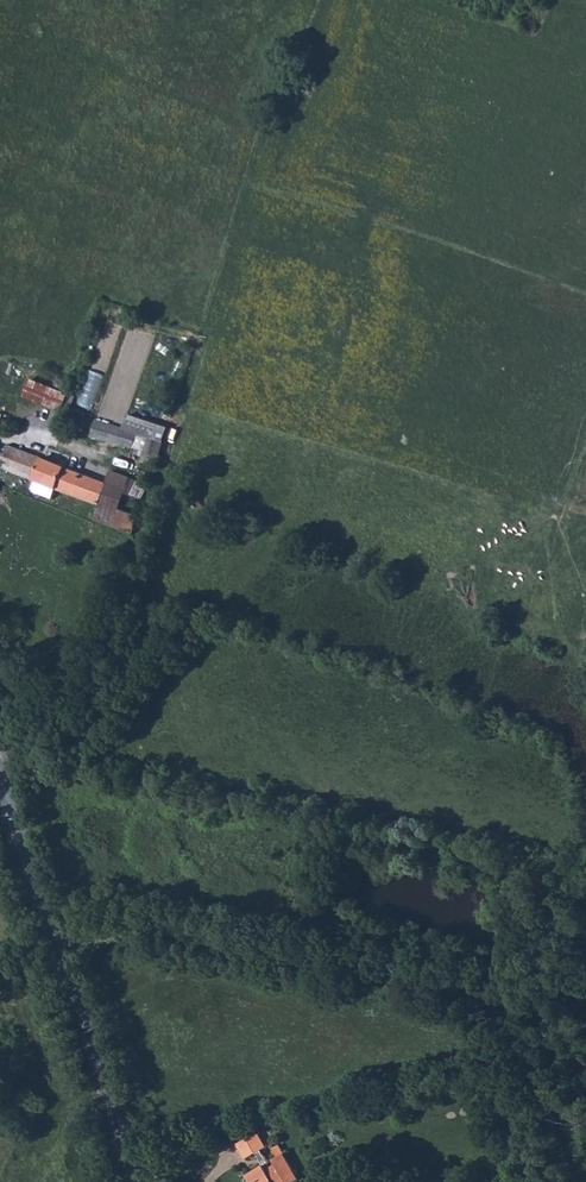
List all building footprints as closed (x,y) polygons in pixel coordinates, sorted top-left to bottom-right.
[(96,413),(107,376),(91,371),(79,408),(96,413)] [(28,379),(23,396),(60,412),(65,396),(28,379)] [(110,439),(129,446),(133,435),(95,421),(93,426),(90,436),(108,444),(110,439)] [(144,452),(143,458),(158,464),(165,446),(148,440),(147,443),(142,441),(139,450),(144,452)] [(0,464),(0,468),(55,491),(64,471),(6,447),(0,464)] [(102,495),(95,492),(98,485),(64,471),(55,491),(96,509),(102,495)] [(96,509),(91,522),(113,530),(130,482),(110,475),(105,488),(102,495),(96,509)] [(130,482),(113,530),(132,538),(140,517),(145,518),(147,510),(142,509),(149,489),(130,482)] [(102,495),(105,488),(98,485),(95,492),(102,495)] [(266,1114),(258,1115),(259,1124),(267,1122),(266,1114)] [(262,1151),(267,1148),(258,1132),(238,1144),(246,1159),(256,1153),(262,1151)] [(274,1145),(272,1146),(278,1158),(274,1160),(277,1165),(271,1168),(267,1170),(264,1166),(247,1176),(250,1181),(296,1181),(300,1180),(280,1145),(276,1148),(274,1145)] [(267,1170),(271,1168),(262,1151),(256,1153),(264,1166),(267,1170)]
